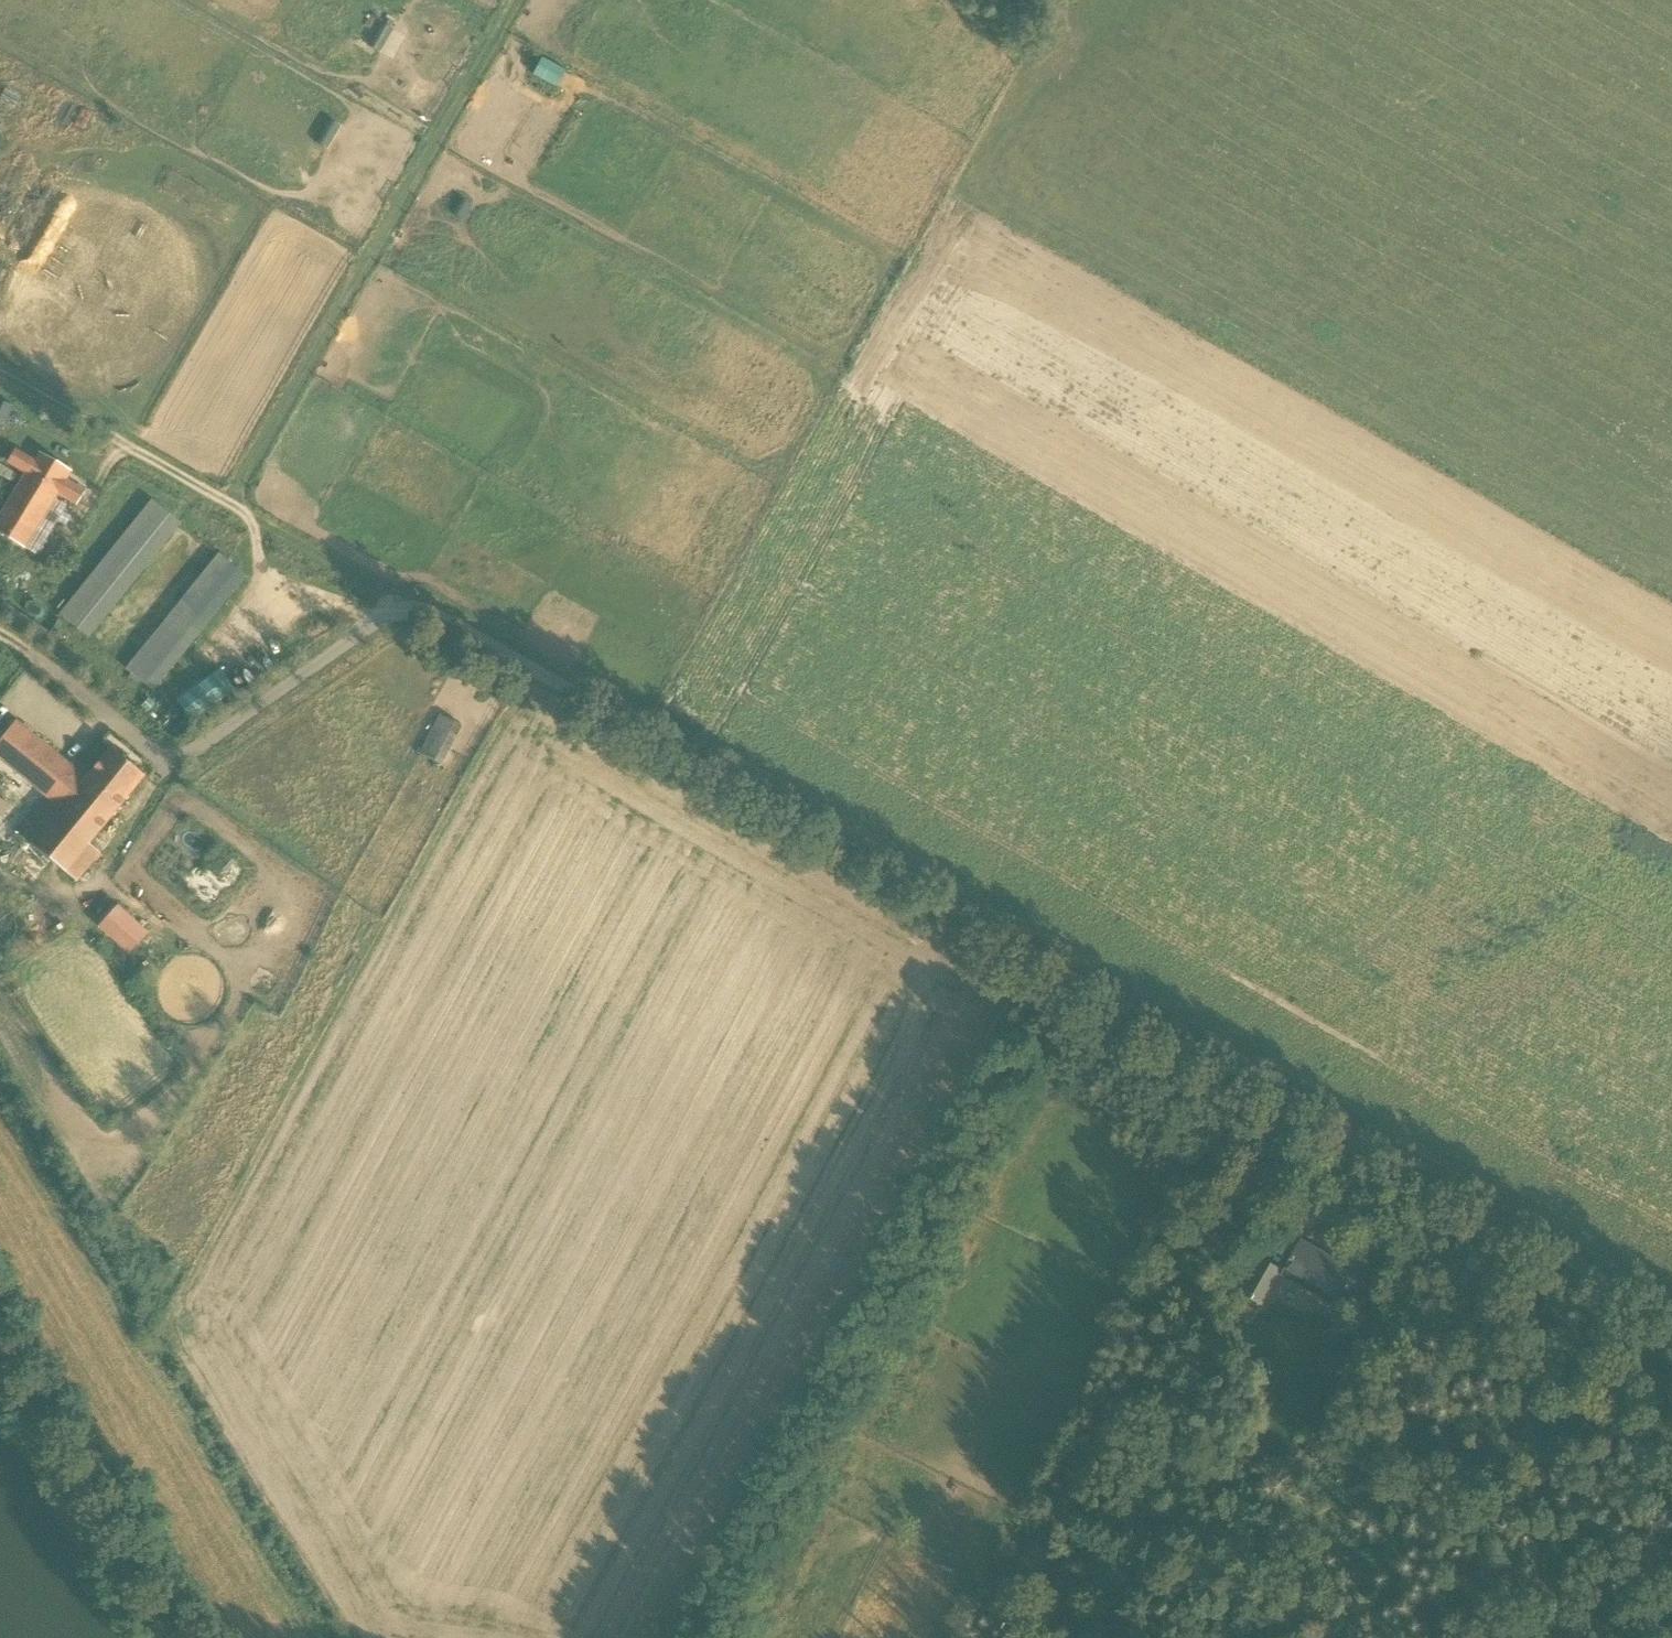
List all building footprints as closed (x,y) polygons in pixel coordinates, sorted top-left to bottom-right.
[(543,52),(532,70),(558,85),(568,66),(543,52)] [(16,450),(7,464),(24,474),(0,514),(0,534),(25,549),(58,494),(76,505),(84,491),(65,479),(70,471),(40,453),(35,461),(16,450)] [(61,617),(78,630),(169,514),(153,501),(61,617)] [(144,683),(238,569),(219,554),(127,669),(143,682),(144,683)] [(444,707),(421,748),(444,761),(467,719),(444,707)] [(17,722),(0,743),(0,760),(46,798),(0,859),(0,860),(34,886),(52,861),(77,880),(99,852),(91,846),(144,776),(110,748),(85,778),(17,722)] [(206,865),(224,879),(238,860),(220,846),(206,865)] [(143,939),(148,933),(118,905),(98,927),(128,955),(130,952),(135,947),(143,939)] [(1340,1305),(1358,1274),(1302,1242),(1285,1273),(1340,1305)] [(1280,1270),(1263,1260),(1243,1293),(1261,1303),(1280,1270)]
